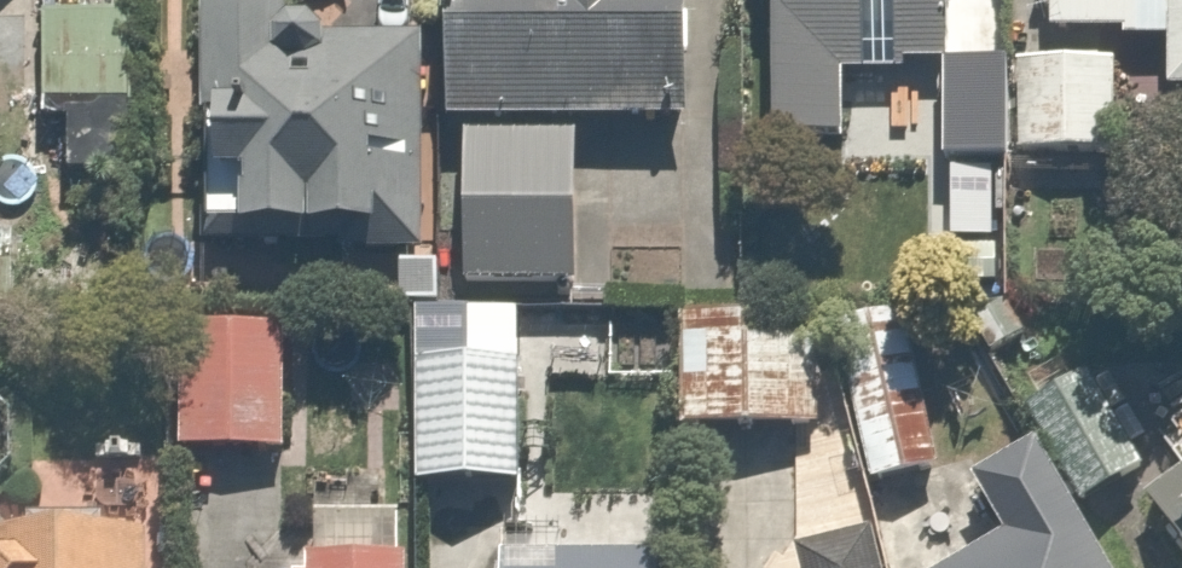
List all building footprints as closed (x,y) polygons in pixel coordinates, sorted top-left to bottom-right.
[(472,290),(593,289),(593,125),(721,125),(721,0),(471,0),(472,290)] [(776,142),(857,146),(860,81),(963,87),(968,0),(783,0),(776,142)] [(1070,44),(1181,43),(1181,0),(1070,0),(1070,44)] [(290,21),(217,18),(209,248),(432,255),(439,53),(333,50),(332,81),(288,80),(290,21)] [(142,28),(61,23),(55,118),(136,122),(142,28)] [(1140,64),(1029,61),(1025,167),(1137,171),(1140,64)] [(746,322),(747,248),(698,247),(696,439),(829,441),(830,323),(746,322)] [(298,461),(303,325),(201,321),(196,457),(298,461)] [(935,321),(837,330),(851,488),(948,480),(935,321)] [(1181,460),(1181,339),(1174,327),(1065,402),(1130,496),(1181,460)] [(541,364),(433,359),(426,495),(535,500),(541,364)] [(1055,455),(983,493),(1013,551),(981,567),(1114,567),(1055,455)] [(1152,501),(1181,550),(1181,482),(1152,501)] [(422,566),(422,529),(304,529),(305,567),(422,567),(422,566)] [(898,547),(814,565),(815,567),(903,567),(898,547)] [(0,550),(0,567),(164,567),(164,550),(0,550)] [(516,567),(674,567),(674,559),(517,553),(516,567)]
